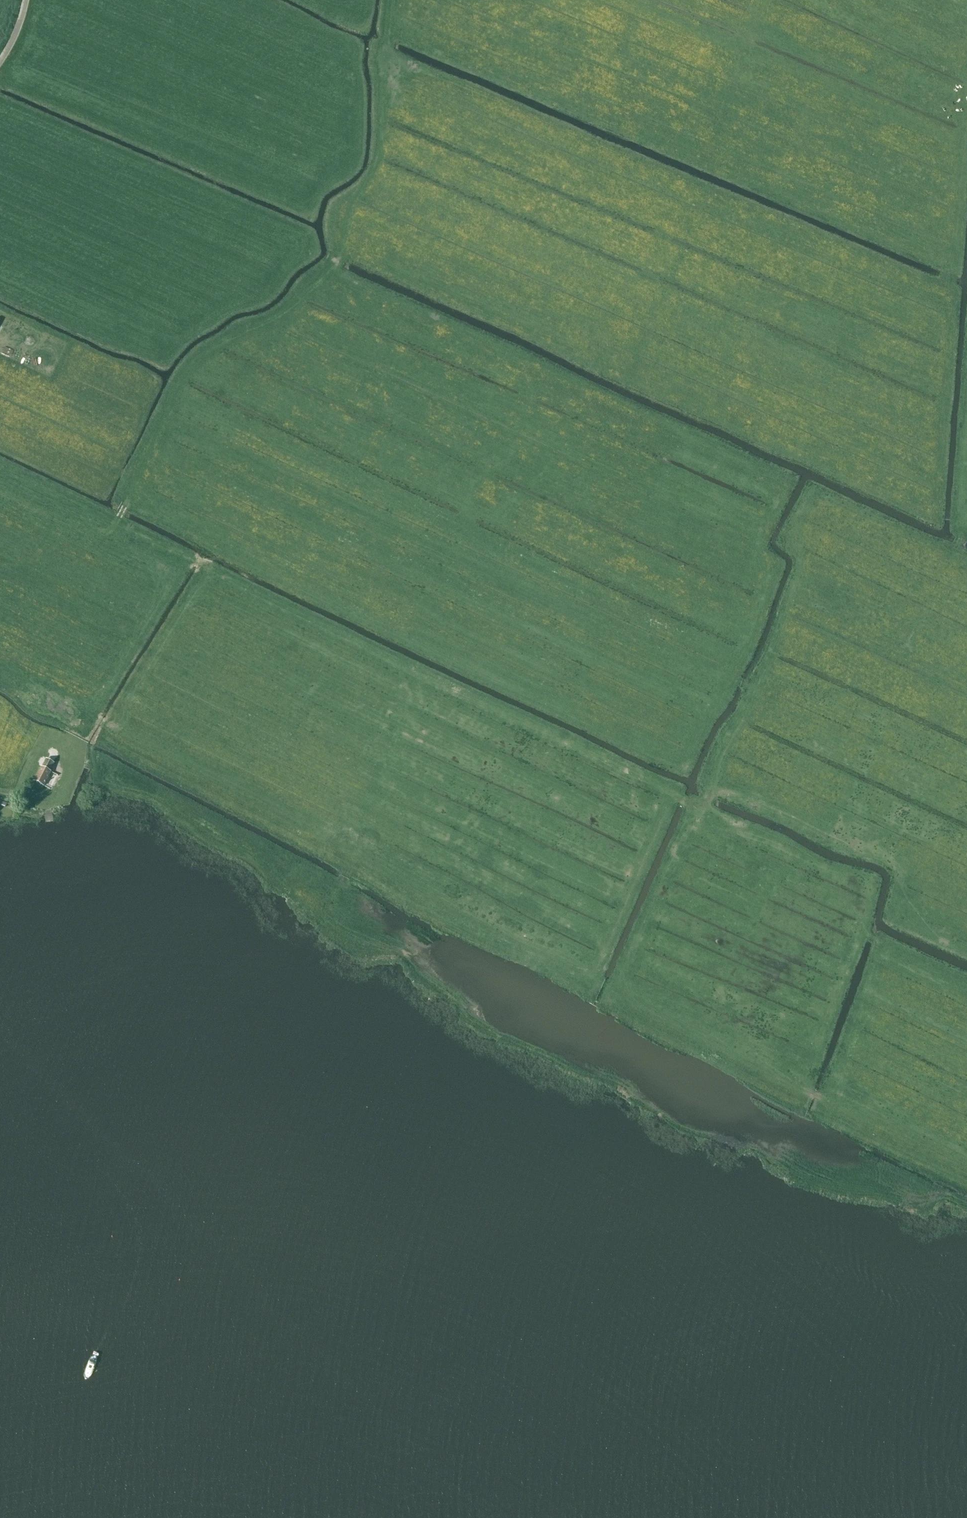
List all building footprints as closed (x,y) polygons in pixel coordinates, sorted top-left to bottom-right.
[(51,771),(50,770),(54,762),(45,758),(41,767),(41,766),(34,781),(44,785),(51,771)]
